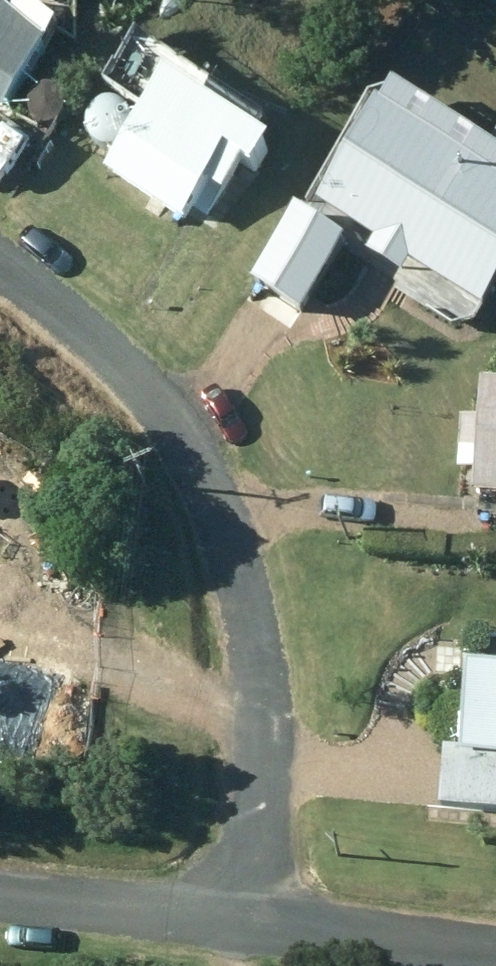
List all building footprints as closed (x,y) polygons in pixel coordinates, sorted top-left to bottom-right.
[(3,121),(40,64),(0,39),(0,120),(3,121)] [(103,188),(180,238),(204,202),(223,214),(240,187),(253,196),(269,171),(160,101),(103,188)] [(376,239),(367,249),(382,261),(390,252),(450,304),(495,251),(495,229),(440,181),(428,194),(390,162),(346,214),(376,239)] [(267,254),(319,305),(366,258),(313,206),(267,254)] [(483,410),(480,427),(464,425),(456,485),(476,488),(473,509),(495,511),(495,411),(483,410)] [(26,548),(0,538),(0,622),(26,548)] [(461,761),(444,761),(440,825),(495,829),(495,696),(464,693),(461,761)]
